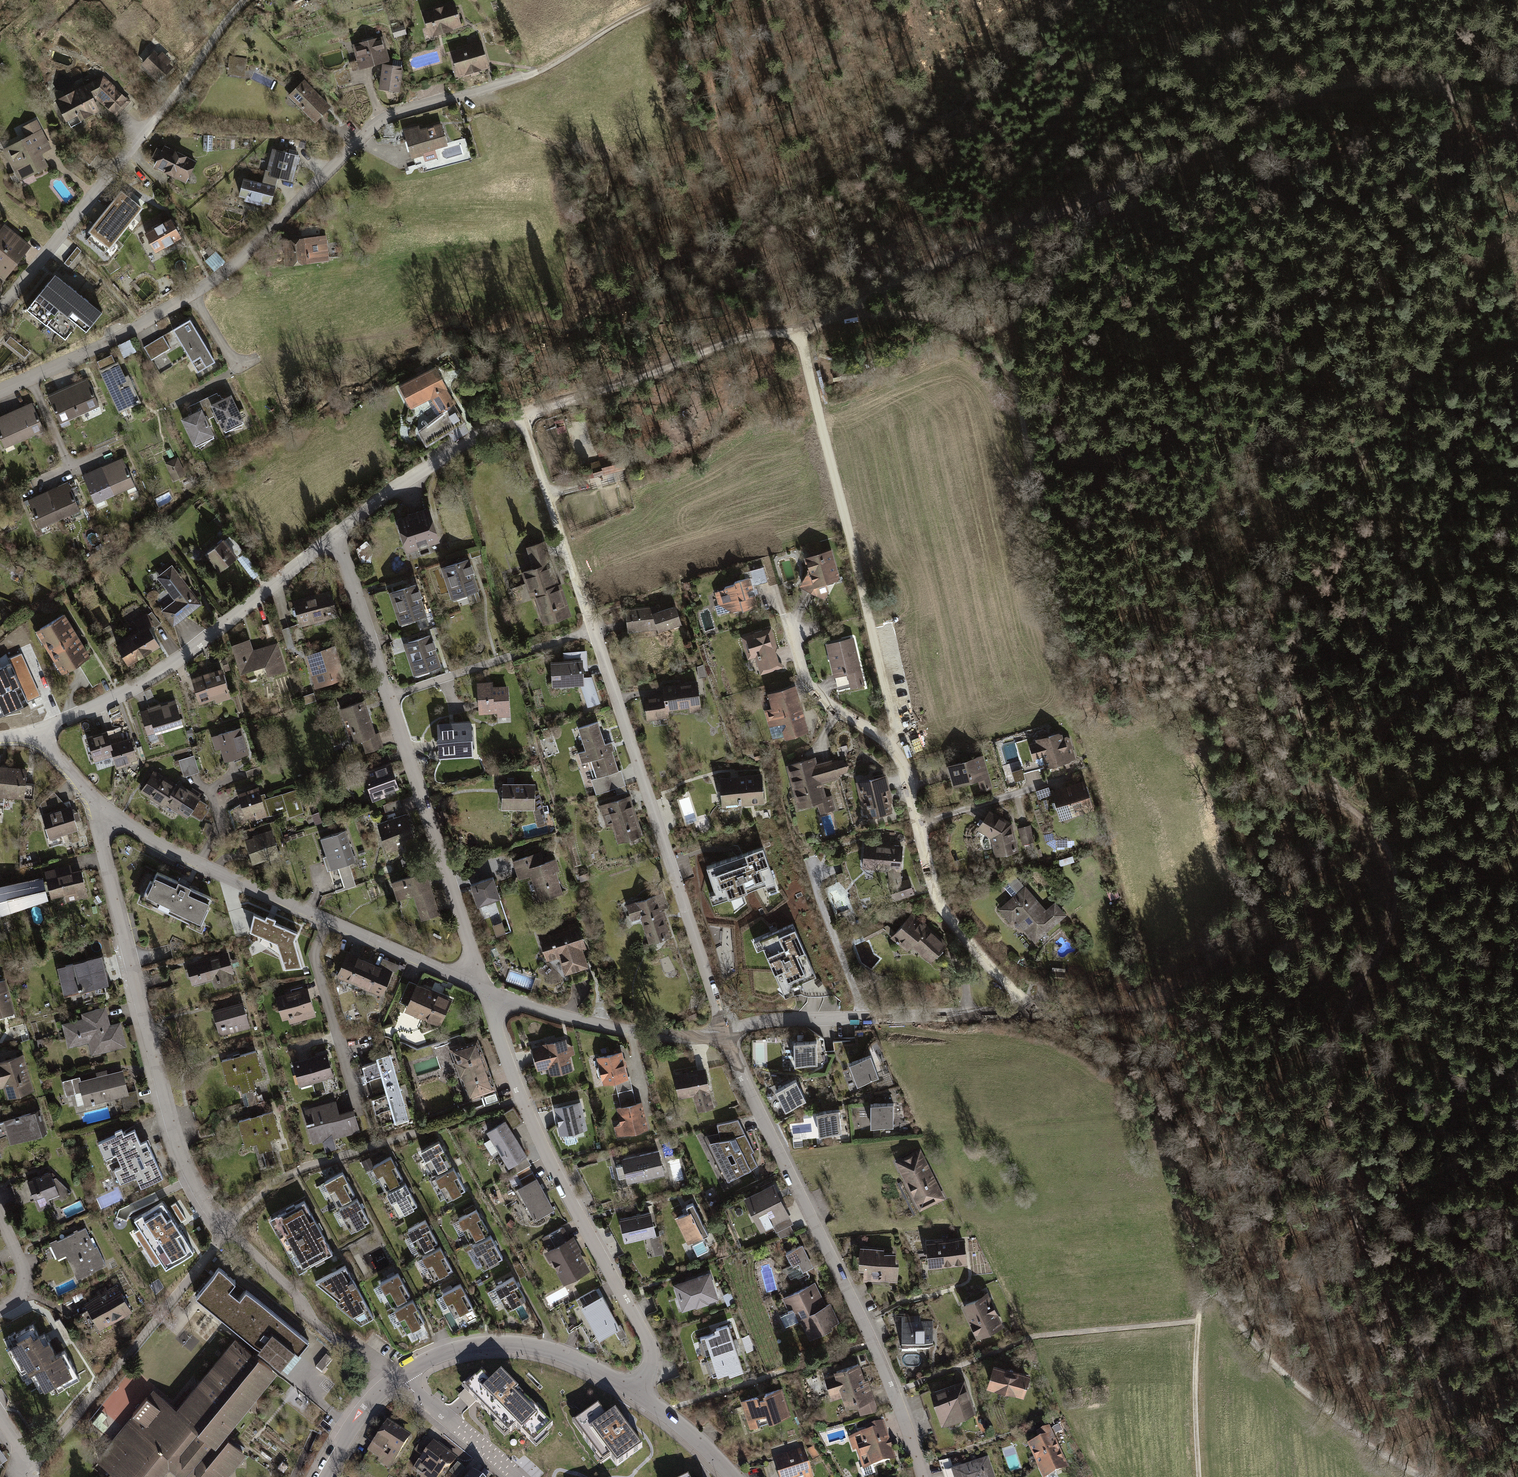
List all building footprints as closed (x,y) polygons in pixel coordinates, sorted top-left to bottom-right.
[(424,16),(431,40),(463,30),(455,6),(453,6),(453,3),(443,6),(444,9),(436,12),(435,9),(427,11),(428,14),(424,16)] [(405,26),(392,30),(396,41),(408,37),(405,26)] [(380,35),(353,43),(361,71),(388,63),(380,35)] [(452,56),(460,80),(490,71),(481,42),(468,47),(469,50),(452,56)] [(155,53),(142,67),(160,84),(173,71),(169,67),(172,63),(163,55),(160,58),(155,53)] [(248,61),(230,58),(227,76),(245,78),(248,61)] [(383,67),(380,91),(400,93),(402,70),(383,67)] [(104,80),(55,103),(66,126),(68,125),(71,131),(101,117),(95,104),(97,103),(114,118),(129,102),(104,80)] [(332,109),(305,83),(289,98),(316,125),(332,109)] [(3,152),(19,184),(48,170),(42,156),(52,151),(37,120),(19,129),(25,141),(3,152)] [(448,148),(441,126),(421,132),(419,128),(404,132),(412,163),(425,159),(424,155),(448,148)] [(250,139),(241,139),(241,151),(250,150),(250,139)] [(212,140),(203,140),(204,153),(212,153),(212,140)] [(196,164),(165,148),(162,153),(158,151),(152,162),(156,164),(154,169),(185,185),(196,164)] [(300,158),(273,152),(268,174),(266,173),(265,179),(278,182),(293,186),(300,158)] [(263,187),(244,182),(239,201),(246,202),(245,205),(265,210),(266,207),(272,209),(278,182),(265,179),(263,187)] [(109,249),(140,207),(123,195),(92,236),(109,249)] [(164,212),(158,216),(160,221),(167,217),(164,212)] [(171,222),(145,237),(155,256),(165,251),(166,254),(184,245),(171,222)] [(0,233),(0,279),(5,283),(32,249),(4,227),(0,233)] [(327,238),(283,244),(286,270),(330,264),(330,260),(339,258),(337,244),(328,246),(327,238)] [(69,258),(73,262),(81,251),(77,247),(69,258)] [(69,258),(64,263),(69,267),(73,262),(69,258)] [(53,276),(27,309),(46,324),(56,310),(85,333),(101,313),(53,276)] [(191,322),(144,349),(152,362),(181,345),(198,375),(216,365),(191,322)] [(10,336),(5,344),(7,346),(0,355),(0,365),(1,366),(13,351),(24,359),(30,352),(10,336)] [(132,340),(120,346),(126,357),(137,351),(132,340)] [(99,372),(118,414),(129,409),(130,412),(142,406),(129,376),(125,378),(118,364),(111,367),(107,357),(100,360),(104,370),(99,372)] [(434,368),(401,386),(412,406),(432,396),(434,401),(430,403),(438,418),(419,432),(427,445),(448,432),(454,441),(460,437),(455,428),(464,422),(453,404),(454,403),(446,390),(434,368)] [(87,380),(68,388),(80,417),(92,412),(93,414),(101,411),(87,380)] [(68,388),(48,397),(61,428),(70,424),(70,422),(80,417),(68,388)] [(217,394),(203,401),(212,419),(214,418),(218,426),(221,425),(226,435),(246,425),(232,397),(221,402),(217,394)] [(192,415),(181,421),(196,448),(216,438),(211,428),(213,428),(209,421),(212,419),(203,401),(189,409),(192,415)] [(32,404),(12,412),(25,441),(36,436),(38,439),(46,436),(32,404)] [(0,418),(0,438),(6,452),(15,448),(14,446),(25,441),(12,412),(0,418)] [(590,463),(594,478),(620,471),(615,456),(611,457),(609,453),(599,456),(600,460),(590,463)] [(178,458),(165,464),(173,481),(186,476),(178,458)] [(123,459),(103,468),(116,496),(127,491),(129,495),(137,491),(123,459)] [(103,468),(83,477),(96,505),(116,496),(103,468)] [(67,484),(47,492),(60,521),(72,515),(73,519),(81,515),(67,484)] [(47,492),(28,501),(41,531),(48,528),(47,527),(60,521),(47,492)] [(427,543),(436,540),(427,509),(408,515),(409,519),(399,522),(408,549),(418,546),(420,554),(430,551),(427,543)] [(207,552),(220,570),(237,557),(223,539),(207,552)] [(356,551),(361,565),(371,565),(374,549),(366,542),(356,551)] [(535,601),(543,628),(572,618),(563,590),(560,591),(545,542),(526,548),(533,570),(522,574),(531,602),(535,601)] [(833,552),(806,560),(809,573),(800,588),(826,603),(836,585),(841,584),(833,552)] [(442,570),(453,603),(480,594),(470,561),(442,570)] [(162,610),(173,624),(200,604),(172,566),(157,576),(175,600),(162,610)] [(726,593),(715,596),(718,607),(715,608),(718,619),(743,611),(743,613),(759,609),(753,589),(768,585),(764,570),(751,574),(753,581),(751,582),(750,580),(735,584),(736,587),(725,590),(726,593)] [(390,596),(401,628),(428,619),(418,587),(390,596)] [(330,590),(292,601),(300,631),(339,620),(330,590)] [(677,607),(657,613),(657,608),(626,611),(628,635),(657,632),(658,634),(683,627),(677,607)] [(152,625),(154,627),(160,623),(151,612),(148,614),(146,616),(152,625)] [(146,616),(148,614),(147,613),(134,621),(140,632),(148,627),(152,625),(146,616)] [(58,658),(65,670),(88,657),(63,615),(40,629),(47,640),(45,641),(56,660),(58,658)] [(110,625),(103,630),(105,633),(112,628),(110,625)] [(143,655),(159,645),(148,627),(140,632),(132,637),(143,655)] [(282,630),(288,651),(295,649),(289,628),(282,630)] [(757,659),(762,675),(783,669),(772,629),(741,637),(748,662),(757,659)] [(25,634),(15,640),(21,651),(31,646),(25,634)] [(127,664),(143,655),(132,637),(117,646),(127,664)] [(404,646),(415,679),(444,670),(433,637),(404,646)] [(837,693),(865,686),(854,640),(826,647),(837,693)] [(231,648),(240,677),(265,669),(268,678),(287,672),(279,645),(253,653),(250,642),(231,648)] [(305,658),(316,692),(344,683),(334,649),(305,658)] [(552,664),(553,690),(585,689),(585,674),(589,673),(588,653),(563,655),(564,663),(552,664)] [(10,663),(0,668),(0,715),(28,703),(10,663)] [(698,669),(699,679),(708,679),(704,666),(698,669)] [(205,676),(191,680),(199,708),(215,703),(216,706),(232,702),(223,671),(214,673),(213,671),(204,674),(205,676)] [(493,684),(477,685),(480,720),(498,718),(498,725),(511,724),(509,688),(494,689),(493,684)] [(666,697),(668,714),(701,710),(698,684),(665,688),(666,697)] [(785,741),(810,734),(796,688),(767,696),(771,710),(764,713),(772,741),(784,738),(785,741)] [(340,711),(351,746),(362,743),(377,738),(366,702),(361,704),(357,692),(333,700),(337,712),(340,711)] [(644,699),(647,723),(669,720),(668,714),(666,697),(644,699)] [(157,738),(185,729),(176,700),(139,711),(149,743),(157,740),(157,738)] [(89,722),(78,725),(82,736),(93,733),(89,722)] [(438,726),(441,763),(475,761),(473,724),(438,726)] [(592,765),(597,782),(620,775),(611,746),(606,748),(599,725),(579,731),(586,754),(579,757),(582,768),(592,765)] [(105,734),(113,761),(117,773),(133,768),(132,764),(137,762),(131,740),(123,742),(119,729),(105,734)] [(221,752),(226,765),(250,757),(241,730),(212,740),(216,753),(221,752)] [(95,766),(113,761),(105,734),(86,739),(95,766)] [(1046,766),(1047,771),(1076,763),(1069,737),(1064,739),(1063,735),(1037,742),(1038,745),(1030,747),(1036,769),(1046,766)] [(377,738),(362,743),(366,756),(385,750),(381,737),(377,738)] [(179,762),(184,780),(200,775),(195,757),(179,762)] [(983,758),(948,769),(955,792),(978,785),(981,795),(993,791),(983,758)] [(786,768),(798,814),(819,809),(821,817),(838,813),(835,802),(821,806),(816,790),(823,788),(823,784),(838,780),(838,777),(834,763),(833,761),(817,765),(816,760),(786,768)] [(834,763),(838,777),(849,775),(845,760),(834,763)] [(363,773),(373,805),(386,801),(385,797),(400,793),(391,764),(363,773)] [(259,769),(246,773),(248,780),(261,775),(259,769)] [(27,772),(8,771),(5,801),(24,803),(26,787),(27,772)] [(176,788),(154,773),(140,794),(163,808),(165,806),(176,788)] [(762,776),(719,780),(723,811),(742,809),(743,813),(756,812),(755,807),(765,806),(762,776)] [(886,778),(857,784),(866,823),(895,816),(886,778)] [(1053,793),(1063,824),(1096,814),(1086,783),(1053,793)] [(191,793),(178,785),(176,788),(165,806),(188,820),(190,816),(202,824),(209,812),(205,810),(207,807),(199,802),(201,800),(200,799),(202,796),(193,790),(191,793)] [(35,788),(26,787),(24,803),(33,803),(35,788)] [(548,828),(539,793),(536,794),(536,788),(503,787),(502,813),(533,814),(538,831),(548,828)] [(259,790),(238,797),(247,827),(288,814),(290,820),(305,815),(298,792),(266,802),(265,797),(261,798),(259,790)] [(41,807),(44,817),(69,810),(55,794),(41,807)] [(618,845),(642,837),(630,799),(600,809),(607,832),(613,830),(618,845)] [(400,802),(383,808),(386,816),(403,810),(400,802)] [(44,817),(42,818),(49,843),(79,834),(71,809),(69,810),(44,817)] [(978,833),(990,840),(996,861),(1020,855),(1013,826),(990,812),(978,833)] [(319,814),(311,817),(315,827),(322,825),(319,814)] [(378,825),(388,857),(400,854),(398,846),(415,841),(408,817),(378,825)] [(213,828),(206,825),(201,835),(208,839),(213,828)] [(1019,830),(1023,845),(1034,842),(1030,827),(1019,830)] [(346,830),(318,840),(329,874),(340,870),(343,879),(354,875),(351,866),(357,864),(346,830)] [(272,835),(245,843),(253,867),(280,859),(272,835)] [(897,904),(917,898),(912,881),(903,884),(901,876),(902,876),(905,847),(867,843),(864,873),(892,875),(895,886),(892,888),(897,904)] [(776,888),(762,848),(706,866),(714,890),(708,893),(711,902),(765,885),(767,891),(776,888)] [(532,880),(539,903),(563,896),(557,875),(561,874),(554,851),(513,863),(519,884),(532,880)] [(71,868),(45,874),(46,880),(51,903),(66,899),(67,905),(88,900),(82,873),(72,875),(71,868)] [(423,924),(441,918),(427,874),(393,886),(399,905),(415,899),(423,924)] [(1016,922),(1036,945),(1070,918),(1057,903),(1047,912),(1017,876),(1008,883),(1010,886),(1005,890),(1013,899),(999,911),(1011,926),(1016,922)] [(212,902),(158,877),(155,885),(152,883),(144,898),(142,897),(138,905),(150,911),(153,907),(192,925),(190,930),(203,936),(207,927),(203,926),(210,911),(208,911),(212,902)] [(493,878),(471,885),(478,907),(500,900),(493,878)] [(24,911),(51,903),(46,880),(18,886),(24,911)] [(24,911),(18,886),(0,890),(0,919),(24,911)] [(641,922),(649,948),(652,947),(654,951),(665,948),(663,944),(675,940),(670,924),(666,925),(656,897),(627,907),(633,925),(641,922)] [(264,917),(253,912),(249,929),(276,943),(284,967),(302,966),(294,939),(297,931),(274,921),(275,918),(266,914),(264,917)] [(948,942),(913,914),(892,939),(910,954),(912,951),(929,964),(948,942)] [(504,921),(494,925),(499,937),(508,933),(504,921)] [(560,961),(566,978),(589,970),(584,954),(587,953),(576,923),(567,926),(569,931),(549,938),(548,935),(539,939),(548,965),(560,961)] [(3,925),(5,935),(13,934),(10,924),(3,925)] [(764,947),(784,996),(792,992),(789,985),(813,975),(792,925),(752,941),(756,950),(764,947)] [(336,980),(360,990),(371,965),(347,955),(336,980)] [(228,956),(186,966),(191,987),(213,981),(215,990),(236,985),(228,956)] [(103,959),(58,970),(65,998),(80,995),(80,997),(95,993),(96,997),(107,995),(105,989),(110,987),(103,959)] [(400,966),(384,959),(380,967),(397,974),(400,966)] [(393,974),(371,965),(360,990),(382,999),(393,974)] [(16,1013),(6,977),(0,979),(0,1017),(16,1013)] [(409,1008),(418,985),(409,982),(400,1005),(409,1008)] [(452,999),(418,985),(409,1008),(407,1013),(441,1026),(452,999)] [(308,990),(275,999),(282,1024),(289,1022),(290,1026),(316,1019),(308,990)] [(243,1005),(212,1013),(218,1037),(249,1029),(243,1005)] [(82,1021),(62,1026),(68,1050),(88,1045),(93,1064),(103,1061),(102,1055),(127,1049),(120,1025),(110,1028),(105,1009),(81,1015),(82,1021)] [(568,1047),(567,1041),(532,1050),(538,1074),(549,1071),(551,1078),(575,1071),(571,1057),(576,1056),(573,1046),(568,1047)] [(817,1043),(795,1043),(795,1066),(807,1066),(818,1065),(817,1043)] [(463,1079),(471,1100),(494,1092),(477,1045),(454,1053),(457,1062),(454,1063),(460,1080),(463,1079)] [(257,1053),(221,1063),(228,1089),(240,1085),(247,1108),(259,1105),(265,1103),(262,1095),(258,1096),(254,1082),(264,1079),(257,1053)] [(621,1053),(597,1058),(599,1067),(598,1070),(600,1078),(602,1081),(603,1084),(615,1081),(627,1078),(621,1053)] [(293,1064),(299,1089),(334,1080),(328,1055),(293,1064)] [(370,1081),(375,1098),(400,1091),(390,1055),(376,1059),(377,1062),(362,1066),(367,1082),(370,1081)] [(34,1093),(21,1056),(0,1063),(0,1091),(3,1090),(6,1102),(34,1093)] [(871,1057),(850,1064),(858,1086),(879,1078),(871,1057)] [(706,1069),(675,1075),(679,1100),(693,1097),(696,1113),(713,1110),(706,1069)] [(81,1079),(63,1084),(66,1099),(75,1096),(78,1107),(84,1106),(85,1109),(121,1100),(124,1112),(140,1109),(136,1093),(128,1095),(123,1074),(108,1077),(107,1072),(97,1075),(98,1080),(82,1084),(81,1079)] [(627,1078),(615,1081),(618,1094),(633,1090),(630,1078),(627,1078)] [(796,1081),(776,1091),(786,1111),(806,1101),(796,1081)] [(636,1103),(633,1090),(618,1094),(621,1107),(636,1103)] [(384,1129),(409,1121),(400,1091),(375,1098),(372,1099),(376,1115),(379,1114),(384,1129)] [(496,1095),(482,1099),(484,1107),(499,1103),(496,1095)] [(303,1109),(312,1144),(322,1142),(325,1154),(337,1150),(333,1139),(361,1131),(355,1111),(340,1115),(336,1100),(303,1109)] [(636,1103),(621,1107),(616,1108),(620,1125),(614,1126),(617,1138),(648,1131),(642,1102),(636,1103)] [(581,1104),(555,1109),(561,1138),(564,1137),(566,1147),(578,1144),(576,1134),(587,1132),(581,1104)] [(895,1104),(873,1104),(873,1127),(895,1127),(895,1104)] [(250,1120),(239,1123),(246,1149),(257,1146),(264,1169),(277,1166),(270,1142),(283,1138),(275,1112),(262,1116),(259,1105),(247,1108),(250,1120)] [(505,1123),(511,1132),(522,1125),(513,1110),(502,1116),(505,1123)] [(840,1111),(818,1113),(819,1135),(842,1134),(840,1111)] [(39,1112),(3,1124),(10,1148),(47,1136),(39,1112)] [(720,1186),(759,1168),(752,1155),(754,1154),(739,1121),(719,1126),(720,1133),(703,1138),(707,1146),(702,1148),(720,1186)] [(487,1133),(509,1170),(527,1160),(511,1132),(505,1123),(487,1133)] [(10,1148),(3,1124),(0,1125),(0,1151),(10,1148)] [(141,1185),(163,1175),(147,1140),(141,1143),(135,1129),(125,1133),(122,1128),(115,1131),(116,1134),(99,1142),(106,1158),(116,1153),(122,1166),(116,1168),(121,1181),(137,1174),(141,1185)] [(449,1165),(437,1143),(420,1153),(432,1175),(449,1165)] [(896,1164),(920,1214),(946,1201),(921,1151),(896,1164)] [(660,1152),(623,1159),(625,1168),(617,1170),(620,1182),(627,1181),(629,1186),(666,1178),(660,1152)] [(402,1180),(390,1158),(373,1167),(375,1170),(370,1172),(373,1178),(378,1175),(385,1189),(402,1180)] [(516,1175),(524,1189),(537,1181),(530,1168),(516,1175)] [(464,1192),(453,1170),(435,1179),(447,1201),(464,1192)] [(34,1202),(39,1214),(62,1205),(72,1195),(55,1180),(53,1181),(50,1173),(27,1181),(34,1202)] [(354,1196),(342,1174),(318,1187),(325,1200),(332,1196),(337,1205),(354,1196)] [(19,1208),(34,1202),(27,1181),(11,1187),(19,1208)] [(532,1225),(555,1212),(537,1181),(524,1189),(515,1194),(532,1225)] [(418,1208),(406,1186),(389,1195),(401,1217),(418,1208)] [(761,1235),(774,1229),(791,1221),(774,1188),(745,1203),(761,1235)] [(714,1189),(702,1195),(708,1207),(720,1201),(714,1189)] [(168,1269),(194,1252),(159,1199),(125,1221),(128,1225),(116,1233),(146,1278),(166,1265),(168,1269)] [(370,1223),(358,1201),(333,1214),(340,1227),(347,1223),(352,1232),(370,1223)] [(269,1220),(297,1274),(330,1257),(303,1203),(269,1220)] [(689,1213),(676,1219),(690,1249),(687,1250),(692,1261),(698,1258),(700,1262),(712,1256),(704,1239),(709,1237),(693,1204),(686,1207),(689,1213)] [(488,1232),(476,1210),(452,1223),(459,1236),(466,1232),(471,1241),(488,1232)] [(651,1214),(620,1221),(625,1245),(651,1240),(657,1238),(651,1214)] [(437,1242),(425,1220),(406,1231),(410,1238),(405,1241),(412,1256),(437,1242)] [(793,1227),(791,1221),(774,1229),(777,1235),(779,1234),(781,1239),(794,1234),(791,1228),(793,1227)] [(543,1240),(548,1251),(570,1241),(564,1229),(543,1240)] [(90,1240),(85,1230),(79,1233),(78,1231),(73,1233),(74,1235),(58,1243),(57,1241),(49,1244),(58,1263),(66,1259),(78,1283),(107,1268),(93,1239),(90,1240)] [(657,1238),(651,1240),(655,1258),(665,1256),(661,1237),(657,1238)] [(503,1260),(491,1238),(472,1248),(476,1255),(471,1258),(478,1273),(503,1260)] [(564,1286),(590,1273),(574,1239),(570,1241),(548,1251),(544,1253),(550,1266),(553,1264),(564,1286)] [(926,1245),(929,1272),(968,1268),(965,1241),(926,1245)] [(802,1273),(813,1268),(803,1247),(786,1254),(793,1268),(799,1265),(802,1273)] [(452,1271),(440,1249),(416,1262),(423,1275),(430,1271),(435,1280),(452,1271)] [(885,1250),(861,1249),(860,1275),(865,1275),(864,1284),(871,1284),(871,1287),(884,1287),(884,1285),(899,1285),(900,1266),(896,1265),(896,1255),(885,1255),(885,1250)] [(514,1267),(520,1280),(526,1277),(520,1264),(514,1267)] [(218,1268),(196,1296),(287,1370),(310,1342),(246,1291),(239,1299),(229,1290),(235,1282),(218,1268)] [(337,1305),(361,1325),(372,1319),(344,1268),(315,1284),(338,1303),(337,1305)] [(699,1280),(674,1288),(683,1314),(696,1309),(696,1312),(711,1307),(710,1304),(719,1301),(711,1276),(708,1277),(707,1274),(698,1277),(699,1280)] [(409,1298),(397,1276),(373,1289),(380,1302),(387,1298),(392,1307),(409,1298)] [(526,1301),(514,1278),(489,1292),(496,1305),(503,1301),(508,1310),(526,1301)] [(473,1308),(461,1286),(453,1290),(451,1287),(442,1292),(444,1295),(436,1299),(443,1312),(450,1308),(455,1317),(473,1308)] [(803,1325),(811,1342),(834,1332),(832,1328),(840,1325),(831,1305),(826,1308),(816,1286),(784,1301),(790,1313),(781,1318),(787,1332),(803,1325)] [(99,1298),(84,1306),(88,1312),(96,1328),(99,1333),(133,1314),(118,1287),(109,1292),(106,1287),(96,1292),(99,1298)] [(598,1341),(600,1345),(617,1336),(620,1342),(628,1339),(621,1327),(620,1327),(600,1291),(577,1303),(598,1341)] [(729,1295),(723,1297),(727,1308),(734,1305),(729,1295)] [(988,1296),(962,1307),(976,1340),(1003,1329),(988,1296)] [(425,1325),(413,1303),(389,1316),(396,1329),(403,1325),(408,1334),(425,1325)] [(598,1341),(577,1303),(558,1314),(569,1335),(581,1328),(590,1345),(598,1341)] [(87,1333),(96,1328),(88,1312),(79,1317),(87,1333)] [(903,1341),(903,1349),(917,1348),(917,1319),(903,1319),(903,1329),(899,1329),(899,1341),(903,1341)] [(917,1319),(917,1348),(934,1348),(933,1324),(921,1324),(921,1319),(917,1319)] [(63,1387),(79,1378),(64,1352),(56,1356),(43,1334),(39,1337),(32,1324),(14,1334),(17,1340),(7,1345),(23,1373),(29,1370),(41,1391),(60,1381),(63,1387)] [(711,1354),(712,1358),(736,1350),(728,1327),(716,1331),(717,1334),(705,1338),(706,1340),(701,1342),(706,1356),(711,1354)] [(1013,1334),(1008,1330),(1004,1334),(1008,1339),(1013,1334)] [(742,1339),(746,1354),(754,1351),(749,1337),(742,1339)] [(98,1462),(112,1473),(117,1476),(165,1476),(168,1473),(173,1476),(230,1476),(246,1456),(243,1454),(247,1448),(232,1435),(278,1377),(233,1342),(178,1412),(153,1392),(98,1462)] [(736,1350),(712,1358),(713,1361),(707,1363),(712,1375),(717,1373),(719,1378),(728,1375),(729,1378),(744,1373),(736,1350)] [(336,1359),(329,1354),(316,1370),(322,1375),(336,1359)] [(860,1368),(824,1378),(832,1403),(842,1400),(846,1413),(859,1409),(861,1417),(878,1411),(869,1381),(865,1382),(860,1368)] [(1030,1377),(995,1368),(989,1391),(1024,1401),(1030,1377)] [(534,1444),(552,1426),(501,1376),(492,1385),(481,1374),(464,1392),(507,1434),(515,1425),(534,1444)] [(964,1382),(931,1394),(943,1428),(976,1417),(964,1382)] [(291,1388),(281,1400),(312,1424),(321,1413),(291,1388)] [(783,1391),(742,1404),(751,1432),(792,1418),(783,1391)] [(611,1456),(619,1466),(642,1447),(614,1412),(605,1419),(596,1407),(573,1425),(602,1462),(611,1456)] [(387,1423),(367,1455),(380,1463),(378,1466),(389,1473),(411,1438),(387,1423)] [(883,1424),(866,1430),(867,1434),(849,1440),(854,1455),(858,1453),(863,1470),(861,1471),(863,1476),(874,1476),(876,1476),(873,1469),(896,1462),(883,1424)] [(1042,1476),(1058,1476),(1070,1472),(1050,1430),(1038,1436),(1041,1443),(1029,1449),(1042,1476)] [(415,1453),(424,1459),(434,1445),(425,1439),(415,1453)] [(435,1444),(434,1445),(424,1459),(413,1473),(415,1475),(414,1476),(443,1476),(447,1471),(450,1473),(460,1460),(440,1446),(439,1447),(435,1444)] [(815,1450),(809,1454),(816,1466),(822,1462),(815,1450)] [(775,1460),(780,1476),(811,1476),(804,1452),(775,1460)] [(987,1459),(951,1471),(953,1476),(993,1476),(987,1459)] [(458,1465),(450,1475),(453,1476),(457,1476),(463,1469),(458,1465)]
